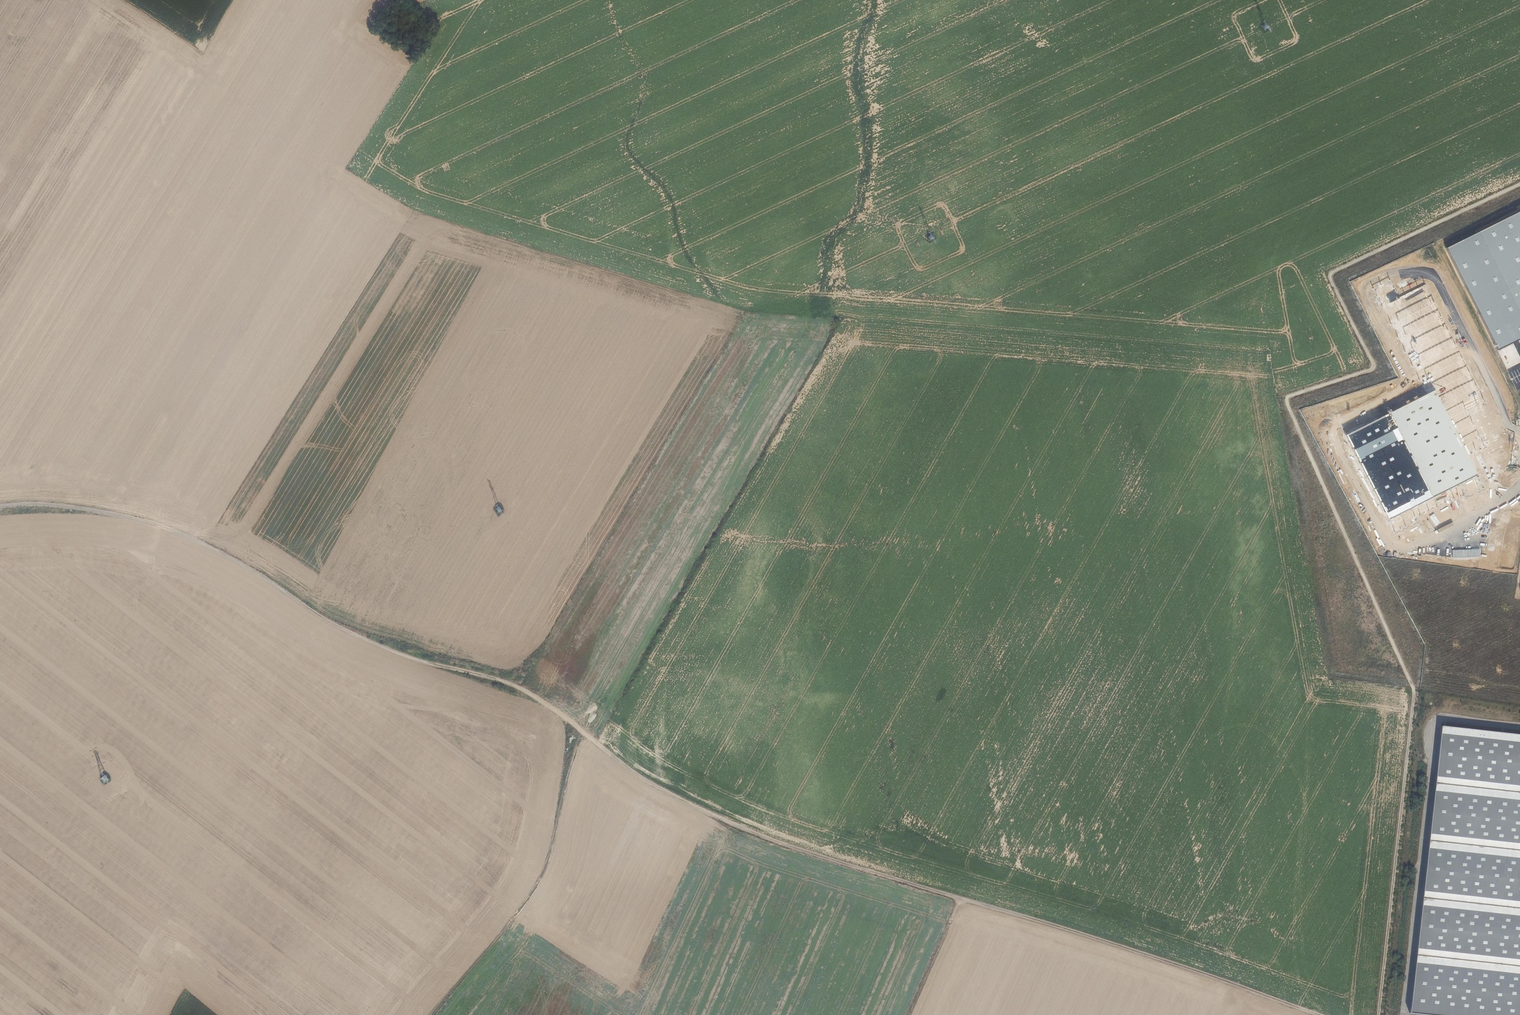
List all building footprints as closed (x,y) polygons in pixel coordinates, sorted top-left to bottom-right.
[(1519,296),(1519,295),(1519,211),(1446,248),(1498,351),(1519,339),(1519,296)] [(1435,390),(1347,434),(1390,518),(1477,474),(1435,390)] [(1437,728),(1408,1014),(1519,1014),(1519,736),(1437,728)]
